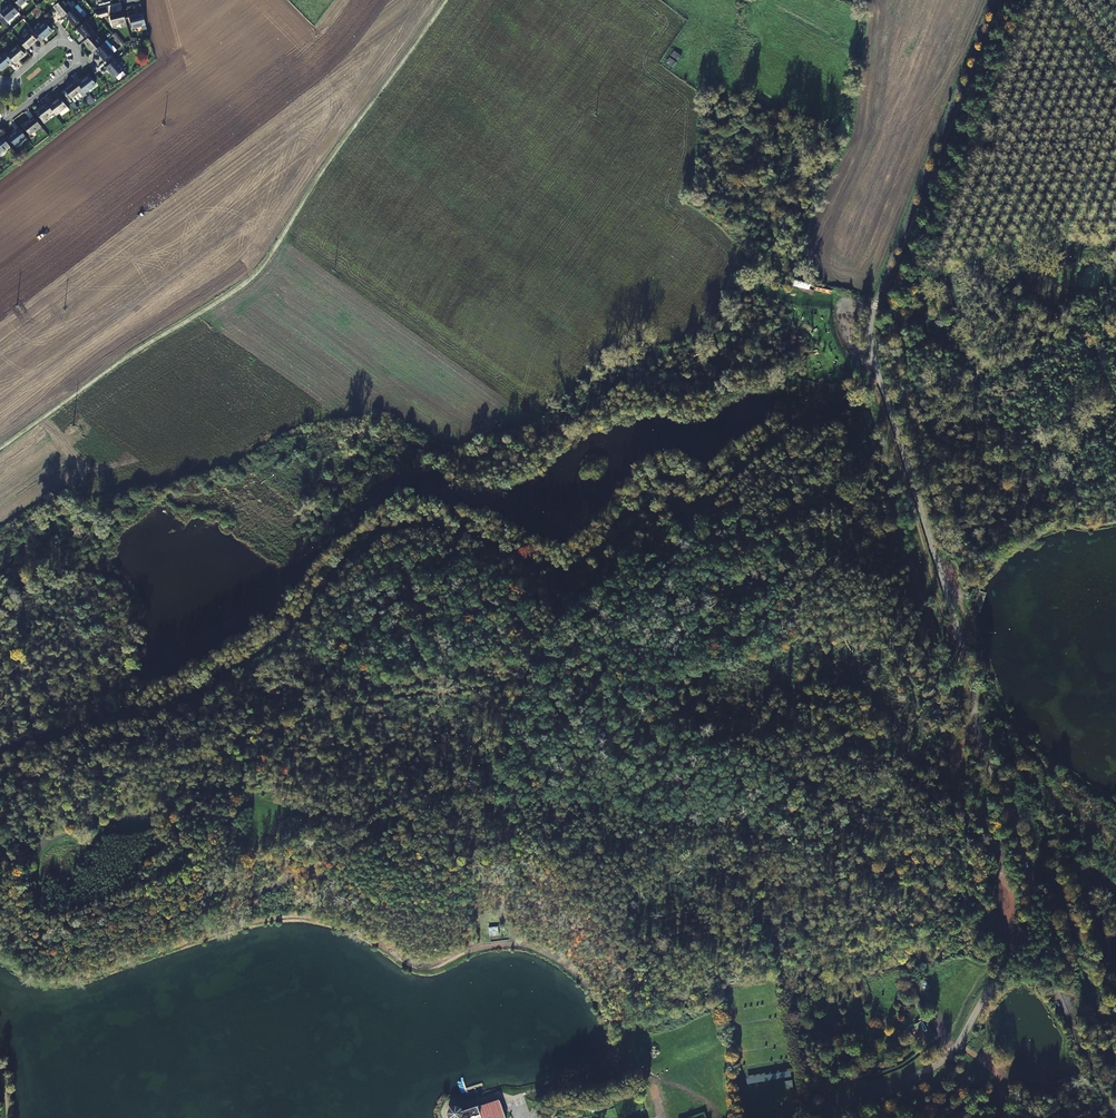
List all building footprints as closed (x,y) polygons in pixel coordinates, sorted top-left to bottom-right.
[(19,6),(20,6),(22,8),(28,4),(25,1),(27,0),(14,0),(19,6)] [(74,7),(70,3),(68,5),(63,0),(61,0),(53,6),(63,17),(65,15),(74,7)] [(11,3),(0,12),(0,13),(7,21),(18,12),(11,3)] [(74,7),(65,15),(74,25),(83,18),(74,7)] [(126,22),(123,11),(109,14),(112,25),(126,22)] [(146,24),(143,13),(129,17),(132,28),(146,24)] [(77,29),(86,39),(92,34),(95,32),(86,21),(77,29)] [(52,30),(45,22),(34,31),(42,40),(52,30)] [(36,40),(29,31),(18,40),(26,49),(36,40)] [(95,50),(102,44),(92,34),(86,39),(84,41),(93,52),(95,50)] [(104,42),(102,44),(95,50),(104,60),(113,53),(104,42)] [(17,45),(7,55),(12,61),(14,64),(25,54),(17,45)] [(673,68),(682,55),(674,50),(665,62),(673,68)] [(7,55),(5,52),(0,56),(0,68),(1,70),(12,61),(7,55)] [(124,70),(114,59),(106,67),(115,78),(124,70)] [(88,75),(78,83),(85,93),(96,84),(88,75)] [(78,83),(76,81),(65,89),(72,98),(75,102),(82,97),(83,97),(86,95),(85,93),(78,83)] [(734,102),(738,98),(735,94),(730,98),(734,102)] [(59,98),(48,106),(54,112),(56,115),(67,107),(59,98)] [(54,112),(48,106),(46,103),(36,111),(42,121),(54,112)] [(41,126),(34,117),(23,125),(30,135),(41,126)] [(26,137),(19,128),(8,137),(15,146),(26,137)] [(2,137),(0,138),(0,153),(10,146),(2,137)] [(982,592),(977,591),(971,610),(976,612),(978,605),(982,592)] [(489,927),(490,939),(499,939),(499,927),(489,927)] [(924,992),(930,989),(926,980),(920,983),(924,992)] [(504,1111),(502,1104),(501,1101),(494,1103),(500,1117),(506,1117),(504,1111)] [(494,1103),(480,1107),(479,1106),(465,1110),(463,1107),(462,1107),(466,1117),(500,1117),(494,1103)] [(462,1107),(458,1105),(452,1106),(449,1112),(451,1117),(466,1117),(462,1107)]
